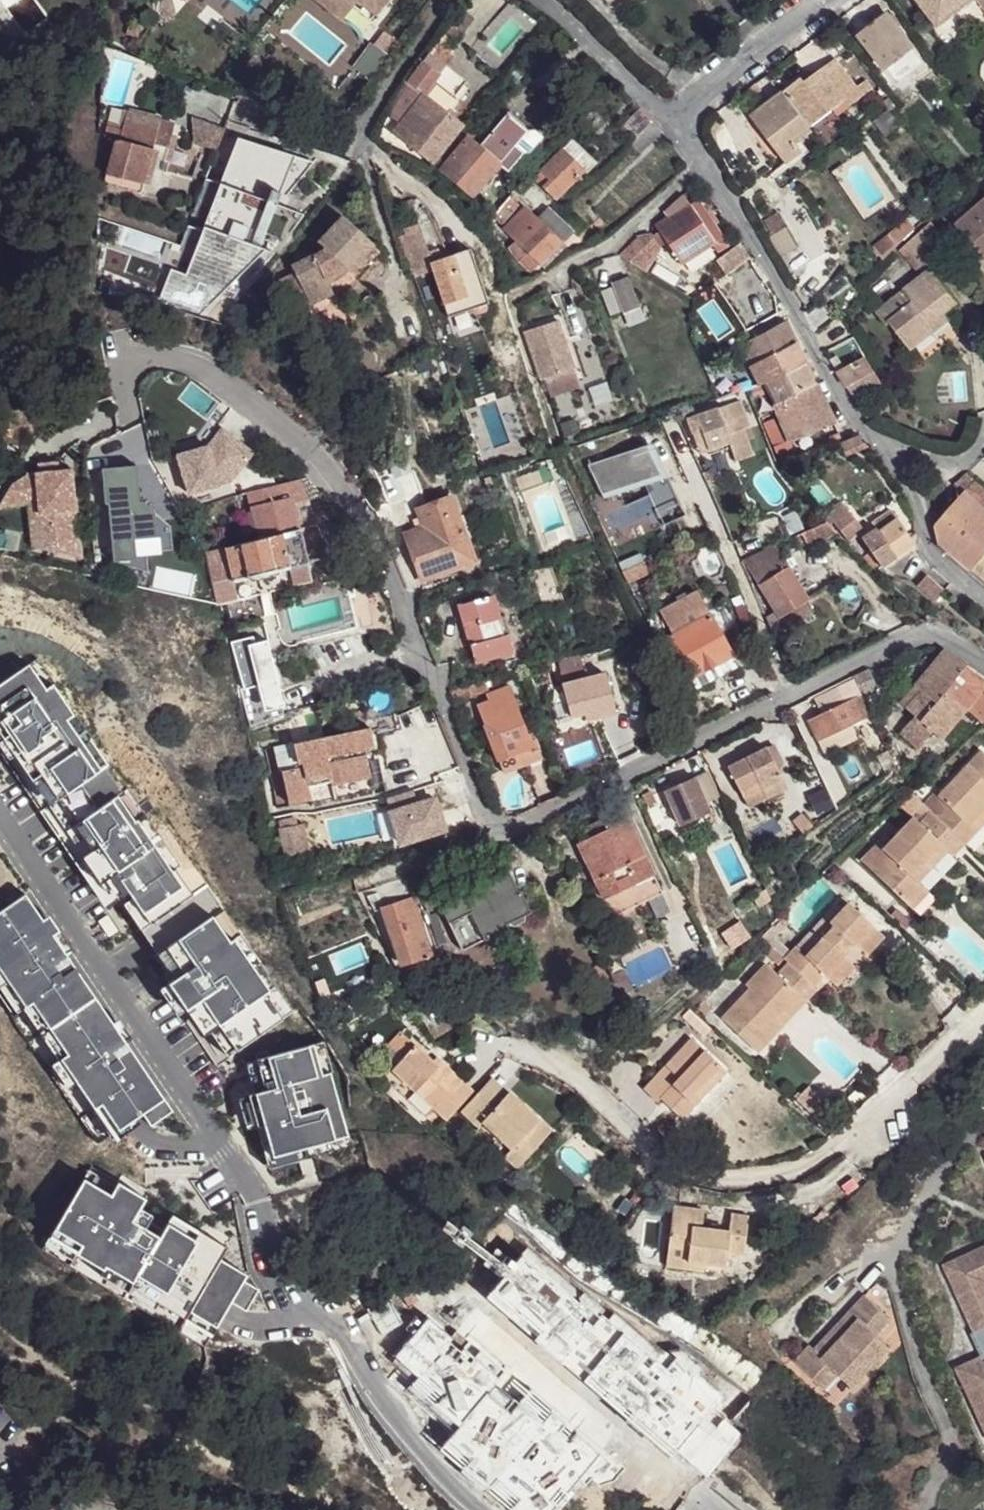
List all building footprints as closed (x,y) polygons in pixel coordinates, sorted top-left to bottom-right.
[(148,20),(174,13),(171,0),(143,0),(148,20)] [(192,9),(200,0),(183,0),(192,9)] [(341,20),(352,7),(357,1),(377,16),(389,0),(315,0),(341,20)] [(943,30),(981,0),(919,0),(943,30)] [(357,1),(352,7),(371,22),(377,16),(357,1)] [(853,30),(859,38),(886,15),(881,9),(853,30)] [(886,15),(859,38),(885,71),(913,48),(886,15)] [(436,44),(424,62),(443,76),(456,59),(436,44)] [(2,63),(9,51),(0,46),(0,63),(2,63)] [(373,47),(361,64),(377,75),(389,59),(373,47)] [(108,56),(104,100),(144,104),(148,60),(108,56)] [(803,79),(786,93),(811,129),(857,92),(835,61),(815,77),(806,83),(803,79)] [(399,98),(388,116),(402,126),(425,100),(443,76),(424,62),(409,86),(408,85),(399,98)] [(377,75),(361,64),(355,72),(371,83),(377,75)] [(811,129),(786,93),(754,116),(791,165),(806,153),(796,139),(811,129)] [(433,164),(461,129),(446,117),(425,100),(402,126),(394,136),(433,164)] [(461,129),(473,114),(458,101),(446,117),(461,129)] [(147,168),(163,173),(174,128),(112,109),(106,129),(117,132),(106,174),(142,185),(147,168)] [(479,149),(499,165),(524,134),(504,117),(479,149)] [(524,134),(499,165),(507,172),(536,136),(527,129),(524,134)] [(193,152),(217,161),(224,141),(201,132),(193,152)] [(472,198),(499,165),(479,149),(466,139),(440,173),(472,198)] [(573,140),(536,182),(559,201),(595,160),(573,140)] [(209,180),(163,308),(224,321),(304,230),(280,219),(293,183),(234,162),(226,185),(209,180)] [(664,213),(668,220),(685,209),(680,200),(664,213)] [(516,208),(509,201),(498,213),(486,227),(492,233),(516,208)] [(713,245),(679,266),(684,276),(726,249),(696,202),(689,207),(713,245)] [(983,252),(983,202),(959,224),(983,252)] [(665,245),(679,266),(713,245),(689,207),(685,209),(668,220),(655,228),(658,233),(665,245)] [(560,244),(537,222),(527,212),(506,234),(516,245),(509,252),(531,273),(538,267),(560,244)] [(544,215),(537,222),(560,244),(566,236),(544,215)] [(278,282),(291,306),(306,299),(307,302),(330,292),(325,280),(345,267),(359,281),(384,255),(344,217),(319,244),(327,250),(290,268),(293,274),(278,282)] [(890,239),(898,249),(900,248),(916,232),(907,224),(890,239)] [(940,257),(919,228),(916,232),(900,248),(919,274),(940,257)] [(651,238),(658,249),(665,245),(658,233),(651,238)] [(622,256),(645,270),(658,249),(651,238),(651,237),(638,240),(622,256)] [(414,239),(400,243),(413,278),(418,297),(438,289),(450,324),(468,317),(472,330),(495,322),(476,268),(447,278),(443,268),(434,271),(424,243),(416,245),(414,239)] [(874,251),(883,262),(898,249),(890,239),(874,251)] [(747,260),(738,245),(717,261),(727,275),(747,260)] [(755,261),(750,264),(735,275),(742,286),(762,272),(755,261)] [(933,269),(880,311),(891,326),(894,323),(915,352),(937,336),(931,329),(963,305),(933,269)] [(748,296),(742,286),(735,275),(718,288),(731,306),(742,301),(748,296)] [(608,284),(621,315),(638,308),(625,277),(608,284)] [(306,299),(291,306),(294,312),(331,295),(330,292),(307,302),(306,299)] [(747,332),(757,326),(742,301),(731,306),(747,332)] [(638,308),(621,315),(626,329),(652,319),(647,306),(638,308)] [(468,317),(450,324),(454,337),(472,330),(468,317)] [(562,320),(528,331),(545,379),(577,369),(578,368),(562,320)] [(793,347),(783,325),(743,345),(753,366),(793,347)] [(804,365),(793,347),(753,366),(762,384),(804,365)] [(864,359),(838,374),(848,390),(855,402),(881,386),(881,384),(874,374),(864,359)] [(814,386),(804,365),(762,384),(774,407),(814,386)] [(577,369),(545,379),(550,397),(582,386),(577,369)] [(710,375),(715,388),(728,383),(723,371),(721,372),(710,375)] [(834,427),(814,386),(774,407),(790,443),(803,438),(834,427)] [(687,420),(692,436),(701,434),(708,453),(729,447),(733,460),(751,454),(742,427),(747,425),(739,402),(687,420)] [(865,418),(868,423),(890,409),(888,403),(865,418)] [(211,445),(180,455),(192,493),(232,480),(259,452),(222,427),(211,445)] [(701,434),(692,436),(699,456),(708,453),(701,434)] [(790,443),(769,450),(778,471),(811,459),(803,438),(790,443)] [(844,445),(839,438),(830,442),(832,450),(836,448),(844,445)] [(859,440),(844,445),(836,448),(842,463),(864,454),(859,440)] [(632,450),(589,464),(600,495),(640,482),(659,475),(651,450),(634,456),(632,450)] [(141,468),(107,473),(109,507),(112,506),(118,564),(141,562),(140,550),(171,547),(168,522),(144,502),(141,468)] [(13,486),(6,509),(36,507),(38,529),(56,527),(59,555),(85,556),(76,469),(45,472),(46,479),(33,481),(13,486)] [(406,501),(414,498),(422,495),(413,471),(382,481),(391,505),(406,501)] [(294,475),(243,492),(264,538),(297,529),(290,504),(303,495),(294,475)] [(969,573),(983,556),(983,555),(983,513),(967,498),(976,487),(965,476),(953,487),(962,496),(934,527),(941,548),(969,573)] [(983,513),(983,494),(976,487),(967,498),(983,513)] [(417,509),(418,511),(427,507),(422,495),(414,498),(417,509)] [(427,507),(418,511),(423,527),(404,536),(422,581),(474,561),(450,498),(427,507)] [(825,522),(835,530),(846,518),(836,510),(825,522)] [(914,546),(910,539),(892,514),(873,527),(876,531),(861,542),(881,570),(914,546)] [(846,518),(835,530),(850,543),(860,530),(846,518)] [(835,535),(824,524),(795,537),(802,551),(835,535)] [(56,527),(38,529),(40,551),(59,555),(56,527)] [(225,550),(210,553),(220,602),(239,597),(235,584),(288,569),(293,589),(312,583),(297,529),(264,538),(225,550)] [(742,545),(733,548),(738,561),(747,557),(742,545)] [(774,614),(777,620),(808,602),(774,547),(768,550),(743,562),(742,562),(774,614)] [(621,562),(625,571),(636,565),(642,563),(646,562),(642,552),(621,562)] [(983,587),(983,557),(983,556),(969,573),(983,587)] [(622,572),(628,584),(647,576),(642,563),(636,565),(625,571),(622,572)] [(524,573),(536,606),(556,598),(545,566),(524,573)] [(924,576),(914,586),(931,602),(941,592),(924,576)] [(689,678),(731,656),(696,588),(663,605),(678,633),(667,639),(689,678)] [(458,606),(475,664),(514,653),(509,634),(503,635),(492,596),(458,606)] [(388,641),(386,602),(368,603),(369,622),(371,637),(388,641)] [(783,631),(777,620),(774,614),(764,618),(772,638),(783,631)] [(255,633),(233,639),(245,687),(255,723),(286,711),(281,691),(283,690),(269,637),(257,640),(255,633)] [(942,695),(964,665),(945,651),(898,704),(910,715),(897,732),(916,748),(930,731),(938,738),(964,711),(942,695)] [(579,654),(557,660),(560,672),(565,670),(567,677),(584,672),(579,654)] [(736,668),(731,656),(689,678),(695,690),(736,668)] [(0,688),(0,730),(17,756),(9,761),(77,862),(83,859),(114,905),(121,901),(227,1058),(293,1013),(155,809),(141,819),(124,793),(126,791),(38,663),(0,688)] [(964,665),(942,695),(964,711),(981,726),(983,722),(983,694),(981,691),(983,687),(983,678),(964,665)] [(593,714),(595,720),(599,719),(614,715),(603,677),(559,689),(569,720),(576,718),(583,716),(593,714)] [(873,725),(852,680),(814,698),(821,713),(807,720),(822,750),(857,733),(873,725)] [(485,682),(467,687),(471,699),(488,693),(485,682)] [(450,692),(454,705),(471,699),(467,687),(450,692)] [(488,693),(492,702),(510,695),(507,687),(488,693)] [(510,695),(492,702),(477,708),(484,726),(518,712),(510,695)] [(532,748),(518,712),(484,726),(498,762),(510,757),(532,748)] [(585,722),(595,720),(593,714),(583,716),(585,722)] [(368,730),(275,748),(286,806),(308,801),(310,809),(372,796),(371,792),(370,792),(368,789),(370,786),(373,786),(374,786),(374,782),(371,780),(369,781),(366,763),(373,762),(372,757),(383,754),(380,735),(369,736),(368,730)] [(442,733),(411,746),(426,783),(457,770),(442,733)] [(857,733),(822,750),(827,763),(863,744),(857,733)] [(771,747),(765,749),(771,762),(776,759),(771,747)] [(537,760),(532,748),(510,757),(516,769),(537,760)] [(771,762),(765,749),(728,767),(746,808),(785,790),(771,762)] [(921,914),(937,897),(915,877),(910,873),(928,854),(933,859),(945,848),(951,854),(963,842),(974,829),(969,823),(983,808),(983,753),(981,750),(937,794),(947,804),(936,815),(929,809),(918,821),(906,833),(900,826),(881,846),(888,853),(871,869),(921,914)] [(516,769),(510,757),(498,762),(502,774),(516,769)] [(692,778),(663,791),(679,826),(708,814),(703,802),(715,796),(705,773),(692,779),(692,778)] [(411,791),(383,800),(397,846),(442,832),(432,800),(416,805),(411,791)] [(645,792),(636,798),(642,810),(652,805),(647,796),(645,792)] [(974,829),(983,820),(983,808),(969,823),(974,829)] [(622,811),(601,822),(606,832),(597,836),(585,843),(576,846),(612,919),(661,894),(622,811)] [(906,833),(918,821),(912,815),(900,826),(906,833)] [(297,822),(279,826),(287,861),(312,855),(306,828),(299,828),(297,822)] [(606,832),(601,822),(580,832),(585,843),(597,836),(606,832)] [(915,877),(933,859),(928,854),(910,873),(915,877)] [(528,917),(517,895),(507,873),(439,906),(461,953),(508,932),(506,927),(528,917)] [(525,892),(517,895),(528,917),(534,913),(525,892)] [(0,911),(0,1001),(96,1146),(143,1115),(152,1128),(174,1114),(27,893),(0,911)] [(822,971),(829,977),(846,960),(839,953),(851,940),(863,952),(882,933),(845,900),(826,920),(830,924),(803,952),(794,944),(784,955),(788,959),(776,970),(767,962),(746,984),(750,987),(721,1016),(755,1048),(782,1020),(773,1011),(781,1004),(783,1005),(797,992),(803,998),(815,985),(811,981),(822,971)] [(404,967),(430,959),(410,901),(380,911),(392,945),(396,945),(404,967)] [(846,960),(829,977),(835,983),(853,965),(846,960)] [(606,977),(597,966),(585,974),(594,986),(606,977)] [(773,1011),(782,1020),(803,998),(797,992),(783,1005),(781,1004),(773,1011)] [(707,1080),(712,1084),(727,1070),(693,1037),(642,1088),(655,1101),(656,1101),(659,1099),(661,1096),(669,1103),(666,1106),(679,1118),(694,1102),(688,1097),(706,1079),(707,1080)] [(324,1044),(247,1063),(273,1168),(359,1146),(341,1075),(333,1077),(324,1044)] [(468,1093),(436,1064),(431,1069),(420,1058),(411,1049),(389,1073),(431,1111),(443,1121),(468,1093)] [(431,1069),(436,1064),(425,1053),(420,1058),(431,1069)] [(381,1081),(424,1118),(431,1111),(389,1073),(381,1081)] [(499,1100),(505,1094),(489,1079),(482,1085),(499,1100)] [(713,1084),(712,1084),(707,1080),(706,1079),(688,1097),(694,1102),(695,1102),(713,1084)] [(547,1132),(505,1094),(499,1100),(482,1085),(458,1112),(475,1128),(480,1124),(507,1148),(500,1156),(514,1168),(547,1132)] [(659,1099),(666,1106),(669,1103),(661,1096),(659,1099)] [(110,1195),(82,1179),(49,1237),(210,1333),(228,1303),(244,1312),(257,1289),(241,1281),(245,1275),(218,1260),(225,1249),(161,1212),(157,1220),(141,1211),(147,1199),(117,1182),(110,1195)] [(674,1205),(668,1244),(687,1245),(685,1259),(704,1261),(725,1264),(727,1250),(741,1253),(745,1214),(729,1212),(727,1228),(702,1225),(703,1208),(674,1205)] [(687,1245),(668,1244),(665,1265),(703,1269),(704,1261),(685,1259),(687,1245)] [(951,1270),(964,1301),(953,1306),(969,1338),(967,1339),(978,1362),(953,1373),(983,1439),(983,1255),(951,1270)] [(964,1301),(951,1270),(939,1275),(953,1306),(964,1301)] [(888,1323),(861,1298),(828,1334),(869,1372),(887,1352),(873,1339),(888,1323)] [(869,1372),(828,1334),(810,1353),(806,1349),(790,1366),(811,1386),(825,1370),(849,1393),(869,1372)] [(831,1375),(825,1370),(811,1386),(816,1391),(831,1375)] [(477,1414),(486,1386),(452,1375),(443,1403),(477,1414)]
